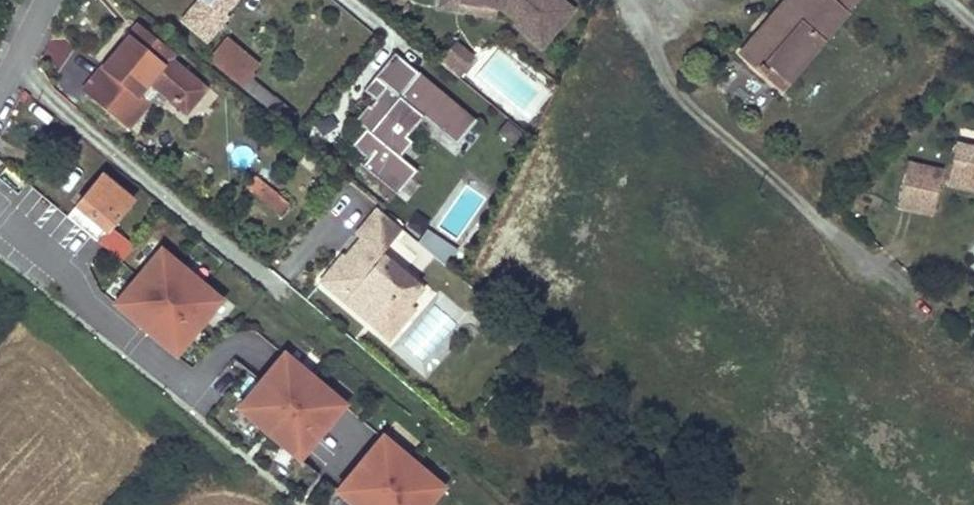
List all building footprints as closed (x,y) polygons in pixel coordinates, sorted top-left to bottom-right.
[(181,18),(203,36),(224,12),(221,10),(229,0),(196,0),(181,18)] [(496,16),(497,7),(459,2),(459,0),(438,0),(437,6),(458,10),(496,16)] [(459,2),(497,7),(504,8),(515,18),(511,21),(540,45),(570,9),(560,0),(459,0),(459,2)] [(771,19),(759,33),(755,30),(737,51),(760,71),(767,63),(784,78),(852,0),(788,0),(771,19)] [(771,19),(767,16),(755,30),(759,33),(771,19)] [(168,53),(135,26),(99,67),(83,87),(126,124),(156,87),(181,108),(199,86),(165,57),(168,53)] [(297,105),(274,87),(252,68),(256,63),(226,38),(209,58),(284,120),(297,105)] [(474,58),(454,41),(449,47),(469,64),(474,58)] [(449,47),(437,62),(457,78),(469,64),(449,47)] [(393,91),(413,68),(390,49),(358,87),(370,97),(382,82),(393,91)] [(767,63),(760,71),(777,86),(784,78),(767,63)] [(471,115),(413,67),(413,68),(393,91),(382,82),(370,97),(365,102),(363,101),(350,117),(360,125),(347,141),(363,154),(357,162),(391,191),(411,167),(393,152),(406,137),(400,132),(416,112),(450,140),(471,115)] [(497,129),(513,142),(522,130),(507,118),(497,129)] [(296,157),(299,153),(303,148),(294,141),(286,150),(296,157)] [(960,142),(950,182),(973,188),(973,146),(960,142)] [(909,159),(899,203),(933,211),(943,167),(909,159)] [(275,213),(279,207),(284,202),(253,176),(244,187),(275,213)] [(89,187),(64,216),(119,261),(130,246),(105,226),(130,199),(105,178),(94,191),(89,187)] [(391,295),(396,295),(409,279),(377,252),(400,225),(397,222),(377,205),(353,234),(363,241),(352,254),(357,258),(352,264),(340,253),(317,281),(368,322),(391,295)] [(459,249),(429,230),(419,244),(450,264),(459,249)] [(159,248),(114,303),(146,329),(175,353),(220,298),(159,248)] [(267,369),(238,405),(270,431),(300,456),(330,418),(344,401),(283,351),(267,369)] [(338,487),(360,504),(425,504),(444,482),(383,432),(338,487)]
